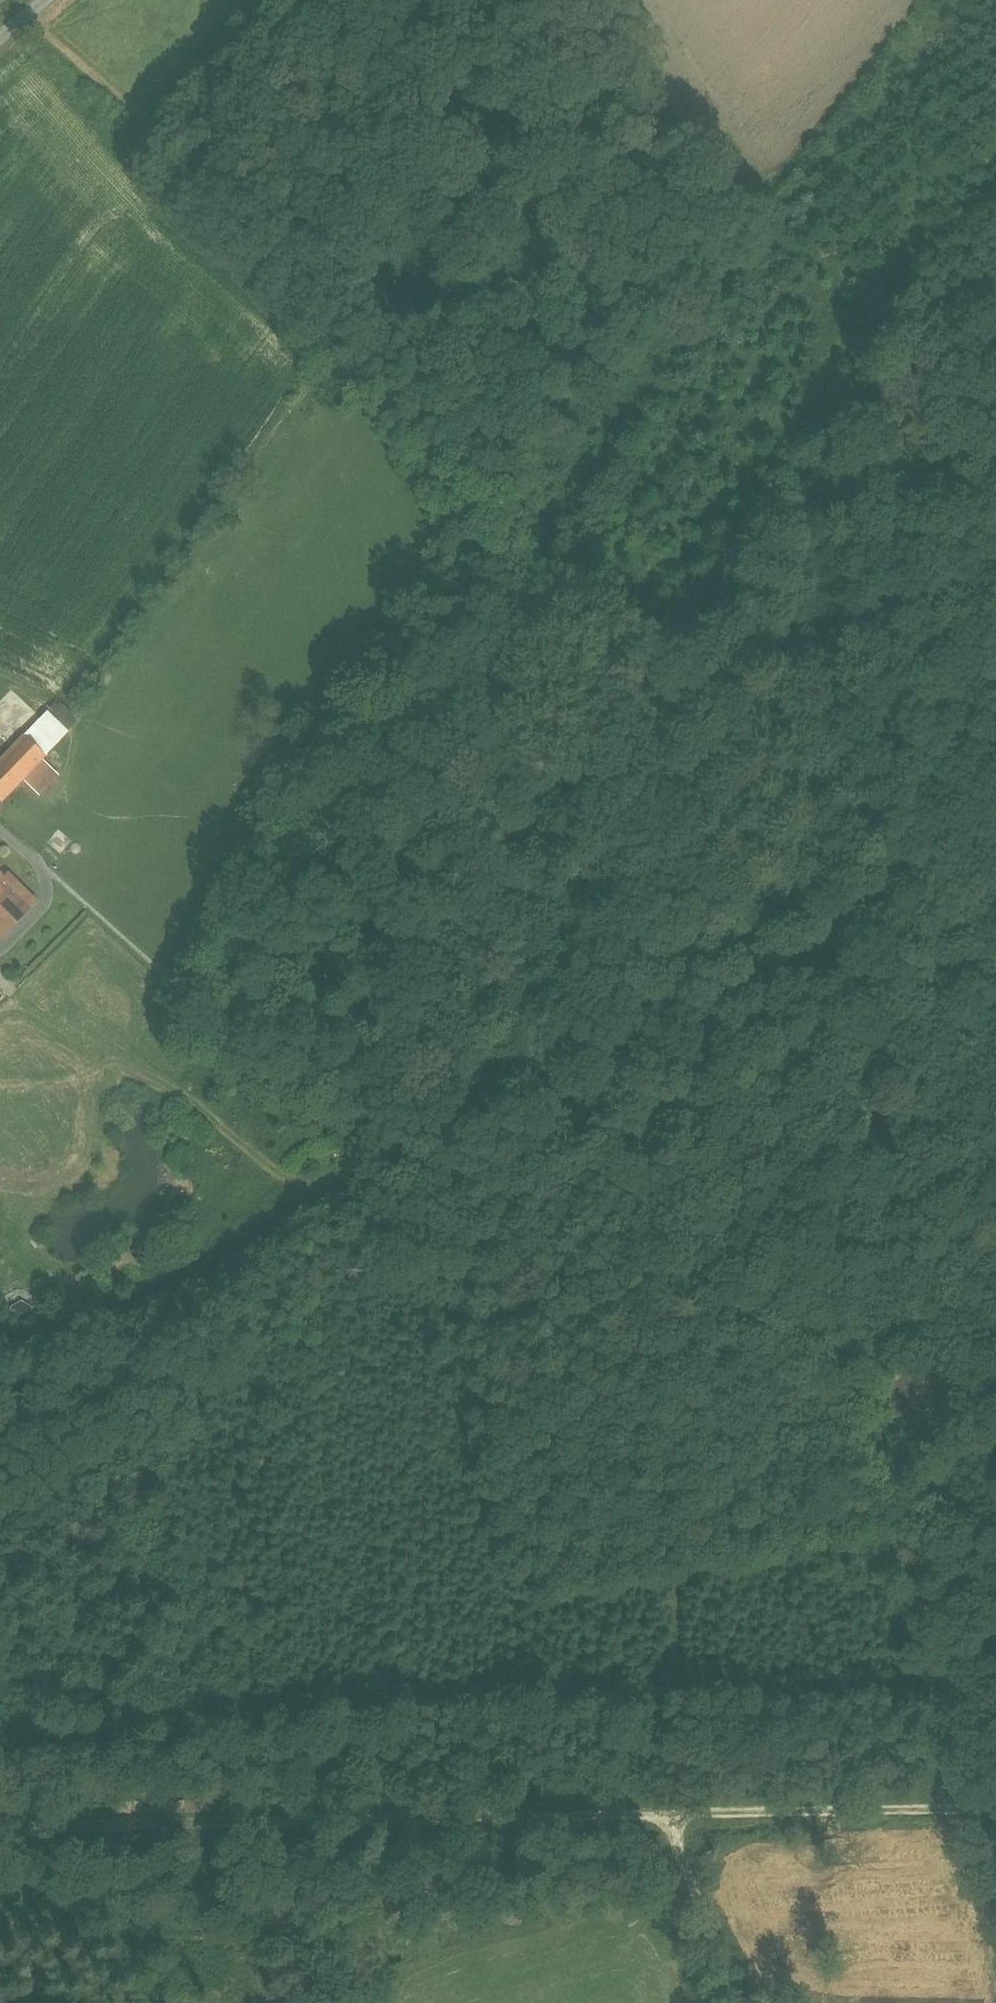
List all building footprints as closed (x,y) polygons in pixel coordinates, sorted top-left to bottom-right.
[(42,698),(18,723),(40,746),(64,720),(42,698)] [(60,700),(53,708),(73,728),(80,721),(60,700)] [(18,723),(0,741),(0,786),(40,746),(18,723)] [(37,895),(0,862),(0,937),(37,895)]
